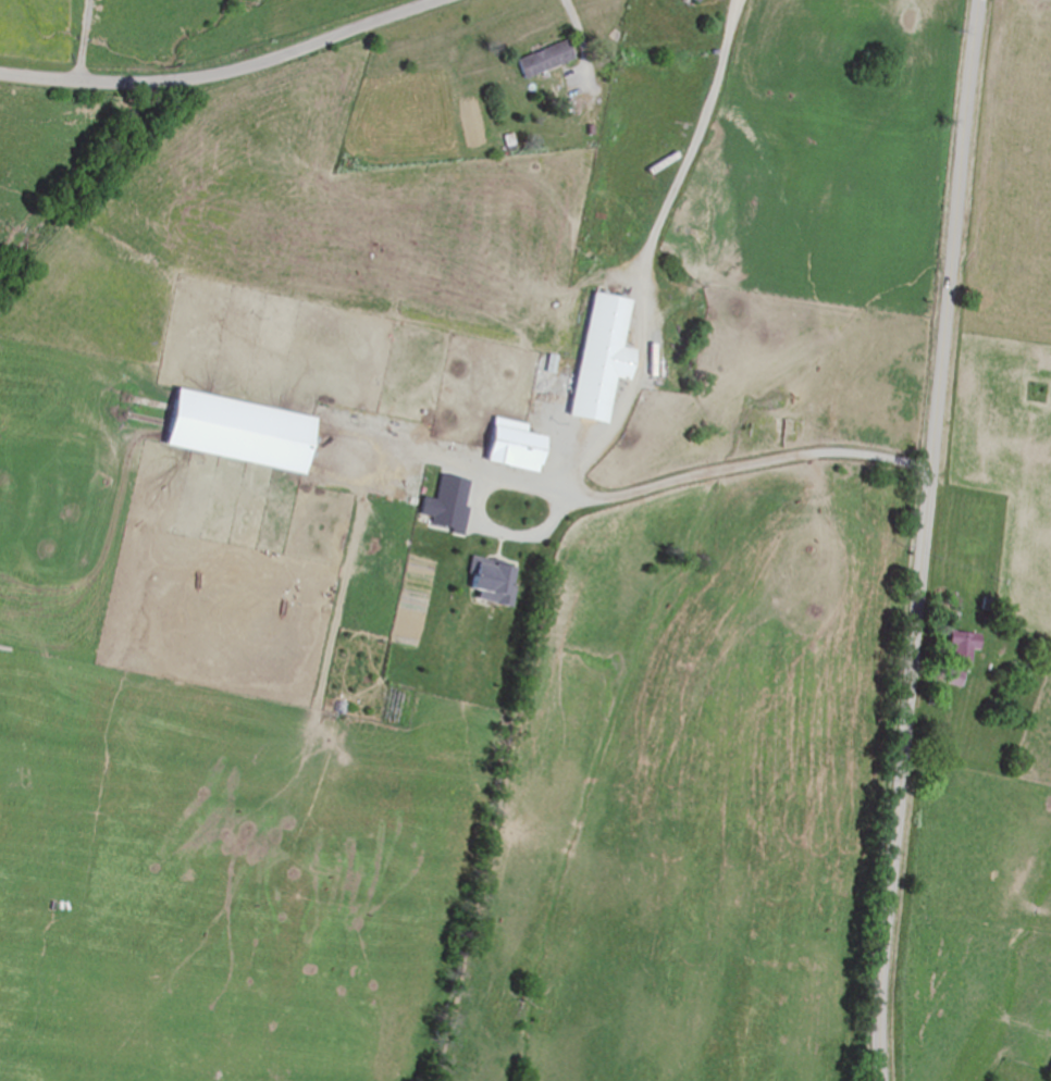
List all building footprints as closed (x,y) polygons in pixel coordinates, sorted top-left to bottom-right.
[(514,58),(521,79),(577,60),(570,39),(514,58)] [(970,670),(978,635),(952,629),(945,665),(970,670)]
